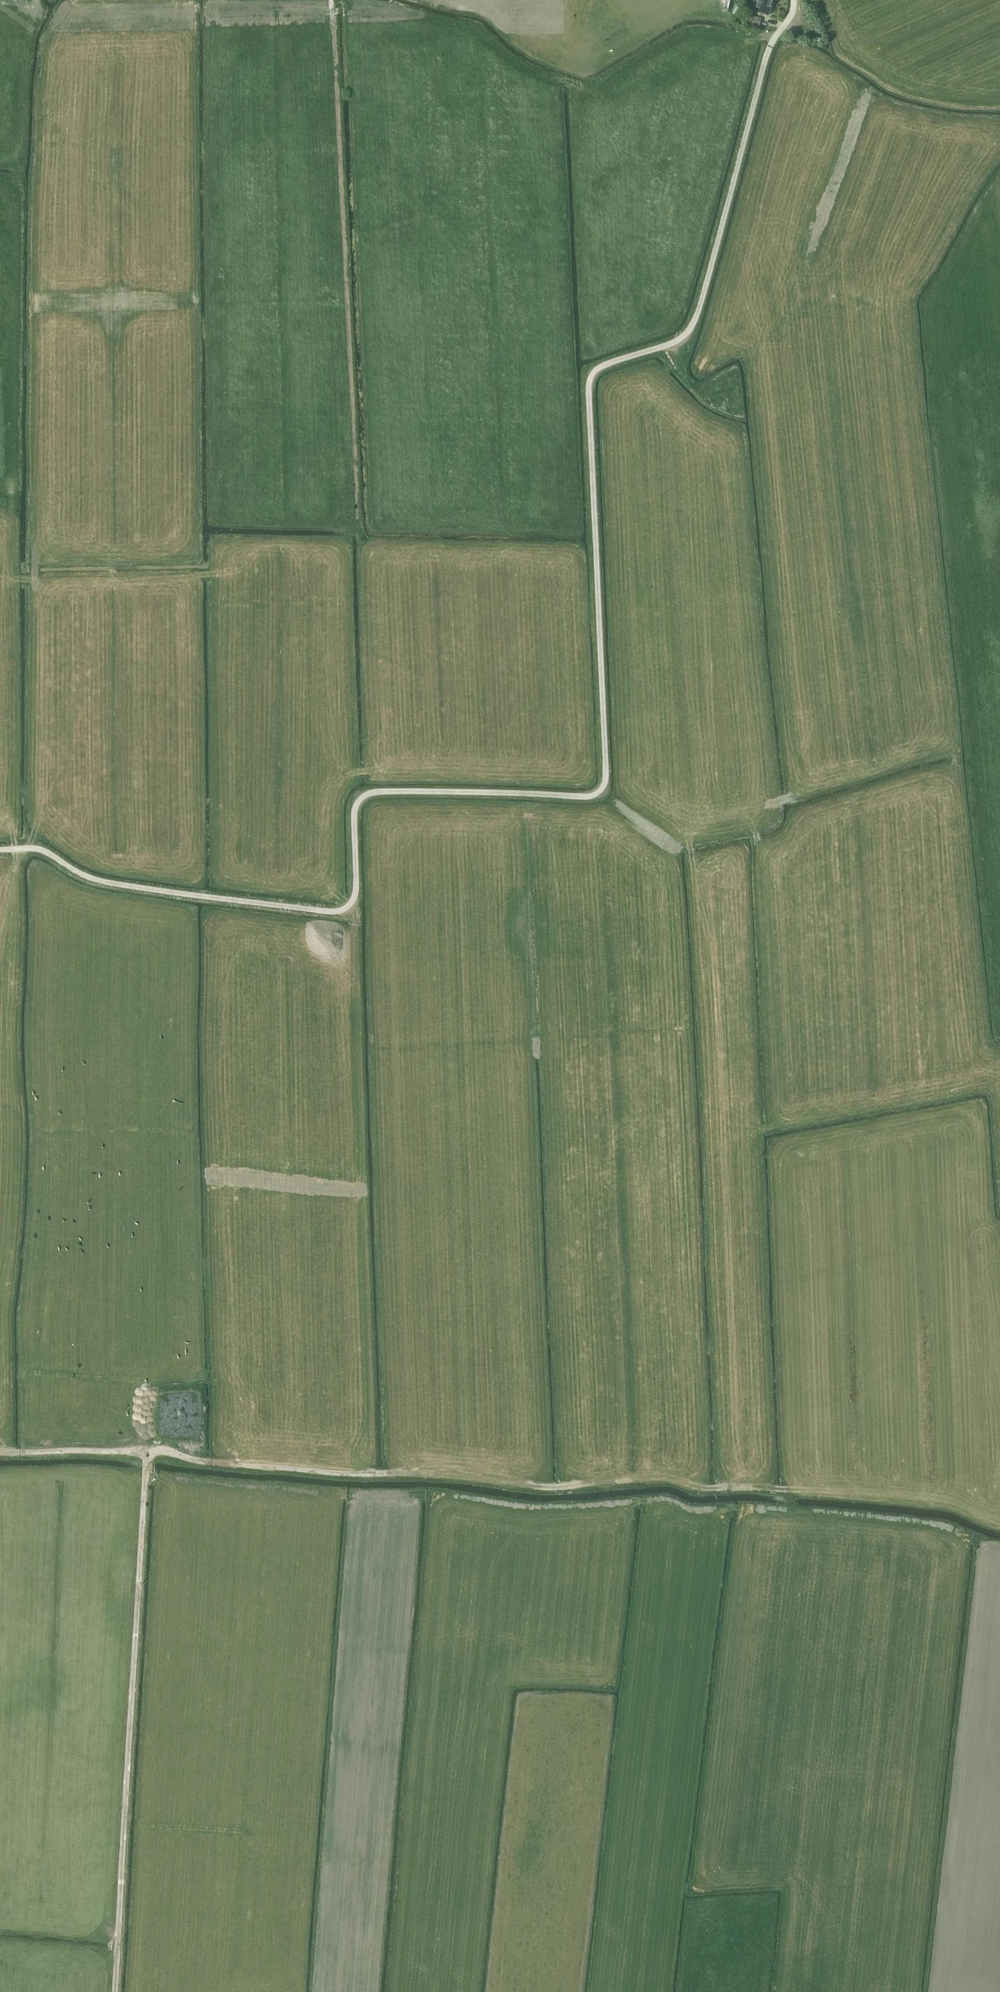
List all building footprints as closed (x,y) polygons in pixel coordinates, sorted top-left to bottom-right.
[(751,2),(758,4),(756,11),(769,16),(774,0),(752,0),(751,2)] [(744,14),(742,23),(760,27),(762,18),(744,14)]
